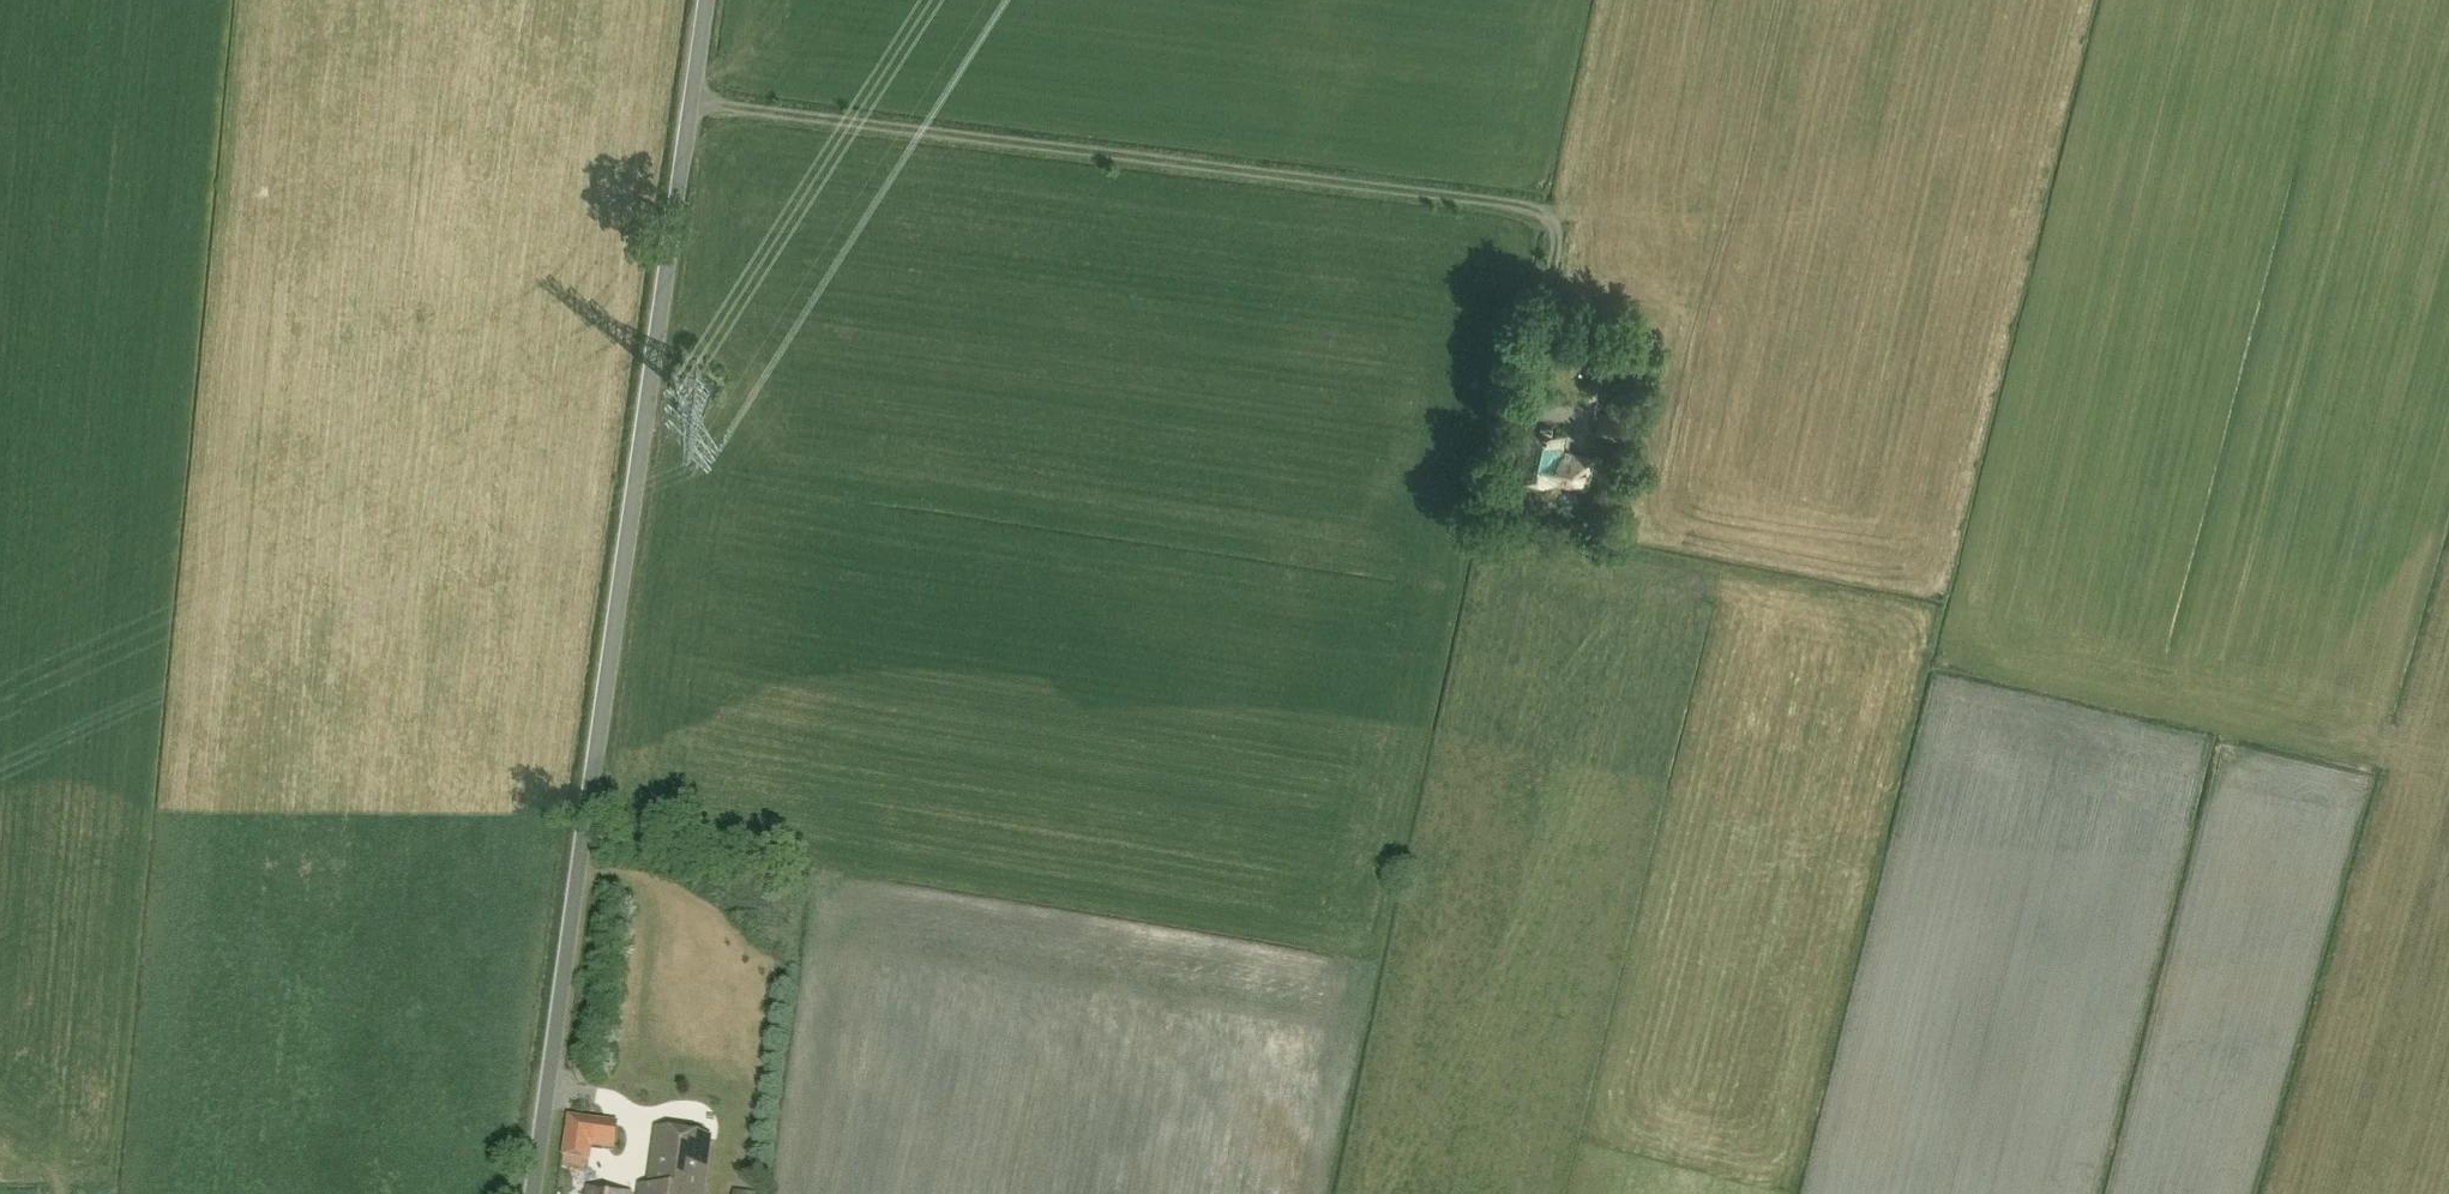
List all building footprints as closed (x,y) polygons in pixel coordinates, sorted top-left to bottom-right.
[(1601,417),(1600,418),(1597,437),(1622,442),(1626,422),(1601,417)] [(1523,427),(1514,474),(1550,482),(1551,481),(1584,487),(1590,457),(1557,450),(1560,435),(1523,427)] [(613,1150),(616,1126),(570,1120),(563,1157),(580,1161),(590,1162),(592,1148),(613,1150)] [(702,1139),(664,1134),(656,1193),(695,1193),(702,1139)]
